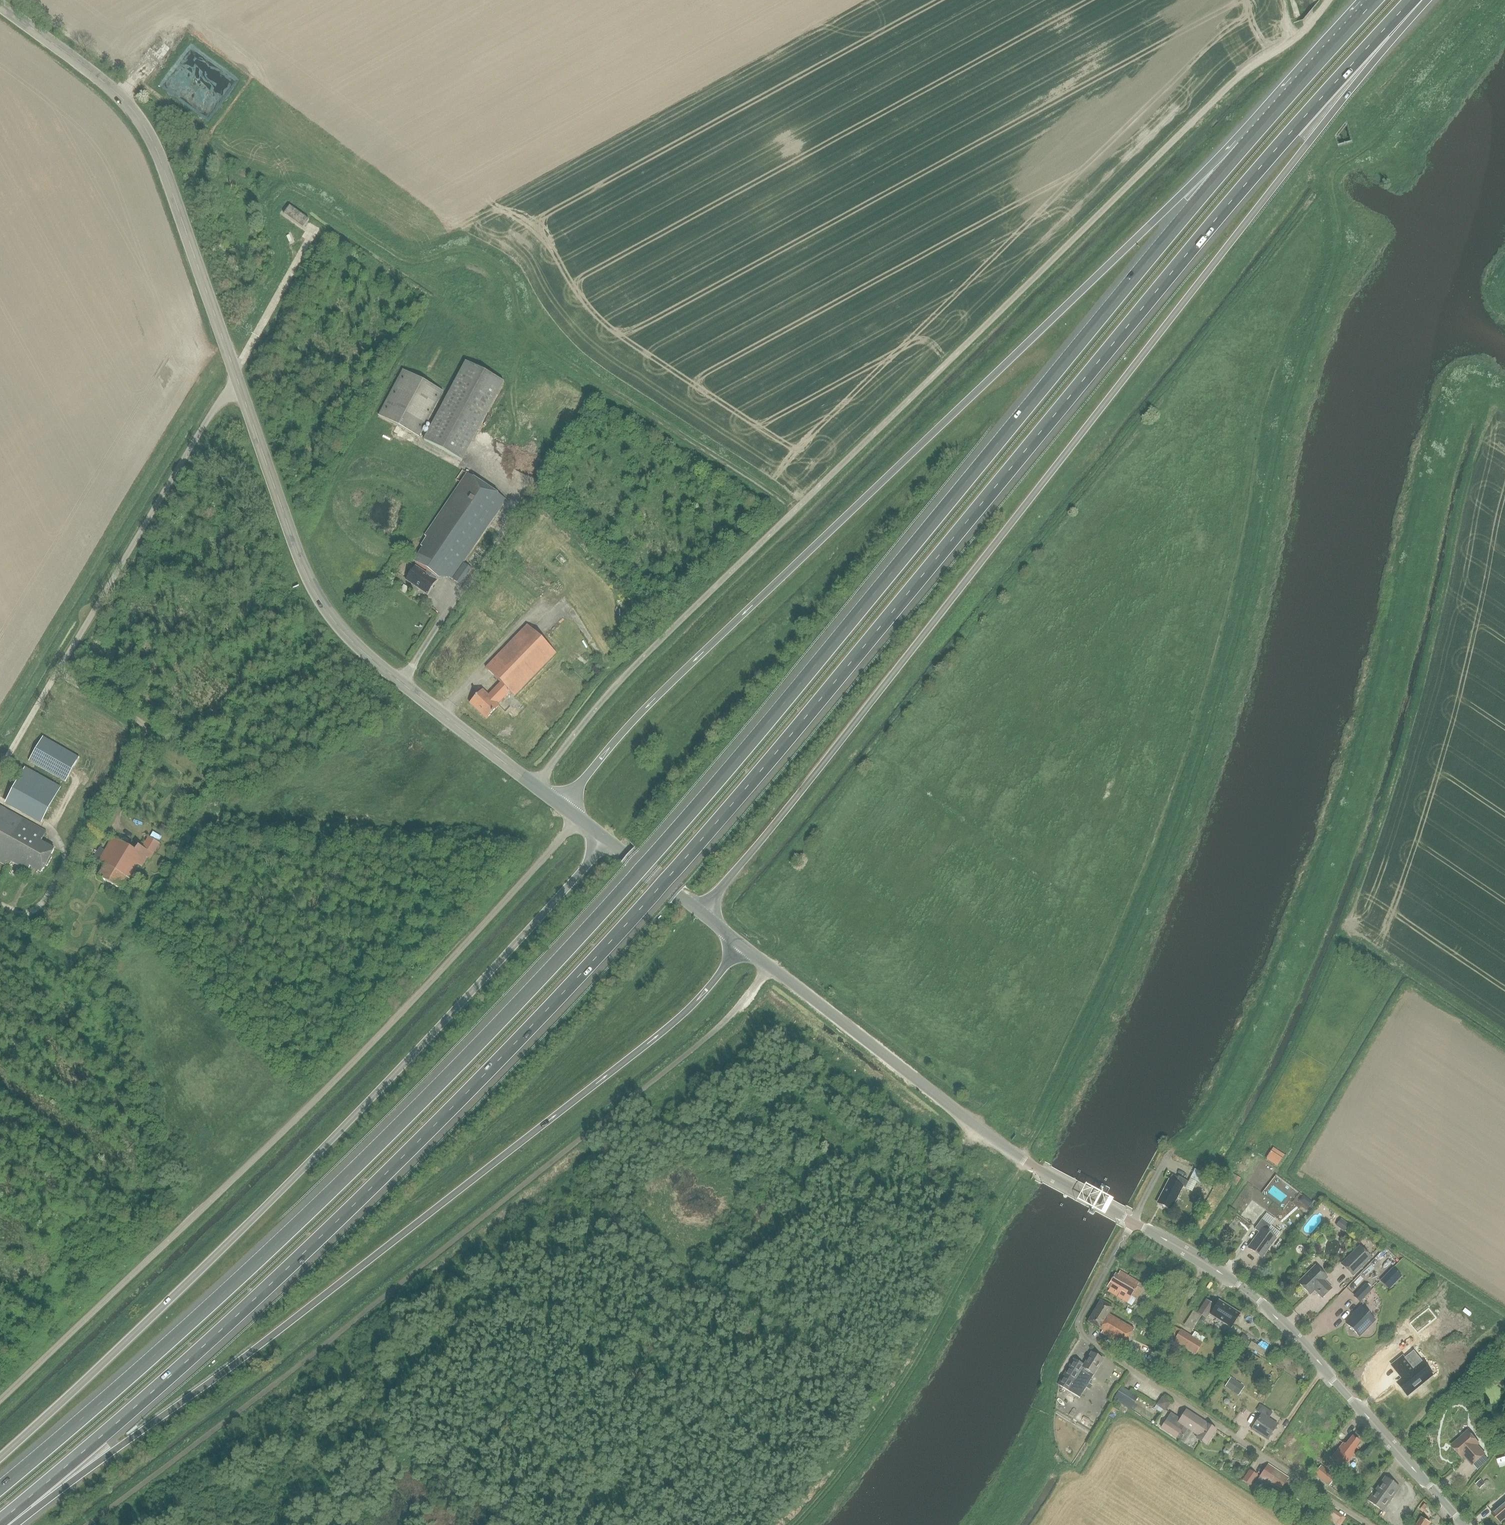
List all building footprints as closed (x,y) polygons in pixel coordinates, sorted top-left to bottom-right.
[(304,228),(310,220),(291,206),(285,214),(304,228)] [(462,460),(504,382),(466,362),(424,439),(462,460)] [(419,437),(443,392),(404,370),(379,416),(419,437)] [(452,580),(507,500),(463,471),(457,480),(462,483),(426,536),(428,537),(422,545),(424,547),(415,559),(415,563),(411,570),(412,571),(405,581),(428,595),(439,579),(450,579),(452,580)] [(461,587),(472,570),(466,566),(455,582),(461,587)] [(602,583),(616,600),(621,596),(608,579),(602,583)] [(508,696),(512,700),(557,654),(529,627),(486,670),(501,684),(489,697),(483,691),(469,704),(486,721),(500,707),(498,705),(508,696)] [(65,782),(79,757),(43,736),(29,761),(65,782)] [(61,788),(26,768),(6,804),(41,824),(61,788)] [(54,850),(40,843),(46,832),(0,807),(0,863),(9,868),(12,863),(28,872),(31,867),(42,873),(45,866),(47,867),(52,858),(50,857),(54,850)] [(162,824),(158,830),(165,834),(168,828),(162,824)] [(150,862),(159,845),(149,839),(143,849),(138,847),(136,850),(114,837),(99,864),(105,867),(98,879),(119,891),(126,879),(130,882),(138,866),(142,868),(147,860),(150,862)] [(1284,1155),(1273,1148),(1266,1158),(1277,1166),(1284,1155)] [(1202,1185),(1207,1176),(1194,1170),(1190,1179),(1202,1185)] [(1241,1179),(1231,1173),(1227,1180),(1237,1185),(1241,1179)] [(1162,1193),(1157,1204),(1169,1210),(1174,1201),(1175,1202),(1182,1187),(1185,1188),(1188,1183),(1178,1178),(1171,1174),(1162,1191),(1162,1193)] [(1073,1179),(1063,1197),(1062,1198),(1062,1199),(1063,1199),(1063,1200),(1064,1200),(1065,1199),(1075,1181),(1076,1181),(1076,1180),(1075,1179),(1074,1178),(1073,1178),(1073,1179)] [(1102,1184),(1087,1212),(1093,1215),(1103,1196),(1105,1197),(1110,1189),(1102,1184)] [(1299,1201),(1308,1208),(1312,1203),(1303,1196),(1299,1201)] [(1344,1232),(1349,1225),(1341,1219),(1336,1226),(1344,1232)] [(1271,1226),(1262,1220),(1255,1230),(1259,1233),(1247,1248),(1262,1259),(1277,1240),(1267,1232),(1271,1226)] [(1352,1277),(1371,1258),(1359,1246),(1340,1265),(1352,1277)] [(1315,1266),(1298,1282),(1309,1294),(1314,1290),(1321,1297),(1331,1288),(1323,1280),(1326,1277),(1315,1266)] [(1392,1268),(1380,1281),(1389,1290),(1402,1277),(1392,1268)] [(1116,1273),(1107,1288),(1109,1289),(1108,1292),(1127,1303),(1129,1299),(1131,1300),(1133,1298),(1137,1300),(1143,1290),(1137,1286),(1139,1283),(1120,1271),(1118,1274),(1116,1273)] [(1359,1303),(1371,1291),(1365,1284),(1353,1297),(1359,1303)] [(1197,1313),(1206,1319),(1215,1306),(1206,1300),(1197,1313)] [(1124,1347),(1134,1330),(1108,1315),(1112,1309),(1100,1302),(1088,1322),(1103,1330),(1101,1334),(1124,1347)] [(1239,1315),(1219,1302),(1211,1314),(1231,1327),(1239,1315)] [(1431,1305),(1412,1322),(1420,1331),(1439,1314),(1431,1305)] [(1352,1317),(1345,1324),(1357,1336),(1372,1320),(1359,1307),(1350,1316),(1352,1317)] [(1167,1337),(1174,1341),(1173,1342),(1195,1355),(1202,1343),(1180,1330),(1173,1326),(1167,1337)] [(1064,1374),(1067,1376),(1060,1386),(1080,1398),(1103,1360),(1091,1352),(1084,1365),(1074,1359),(1064,1374)] [(1261,1360),(1248,1352),(1244,1357),(1251,1362),(1251,1363),(1256,1367),(1261,1360)] [(1402,1381),(1411,1391),(1435,1371),(1425,1360),(1421,1364),(1411,1352),(1408,1356),(1406,1354),(1395,1363),(1407,1376),(1402,1381)] [(1230,1377),(1224,1386),(1230,1390),(1236,1381),(1230,1377)] [(1139,1398),(1123,1387),(1114,1400),(1131,1411),(1139,1398)] [(1267,1441),(1277,1426),(1267,1420),(1272,1413),(1262,1407),(1258,1413),(1261,1415),(1251,1431),(1267,1441)] [(1183,1443),(1190,1432),(1197,1436),(1195,1439),(1206,1446),(1217,1429),(1186,1409),(1180,1419),(1171,1414),(1162,1429),(1180,1440),(1179,1441),(1183,1443)] [(1468,1431),(1452,1445),(1462,1457),(1466,1453),(1474,1463),(1484,1454),(1476,1445),(1479,1442),(1468,1431)] [(1356,1447),(1359,1443),(1352,1437),(1345,1445),(1343,1443),(1331,1459),(1344,1468),(1358,1449),(1356,1447)] [(1269,1464),(1255,1485),(1266,1492),(1271,1484),(1281,1490),(1287,1480),(1285,1478),(1286,1476),(1269,1464)] [(1336,1477),(1321,1465),(1314,1473),(1329,1485),(1336,1477)] [(1251,1486),(1258,1476),(1251,1471),(1244,1481),(1251,1486)] [(1383,1511),(1400,1488),(1385,1477),(1368,1500),(1383,1511)] [(1491,1515),(1499,1524),(1504,1520),(1504,1502),(1491,1515)] [(1332,1509),(1325,1521),(1331,1524),(1340,1524),(1344,1518),(1332,1509)]
